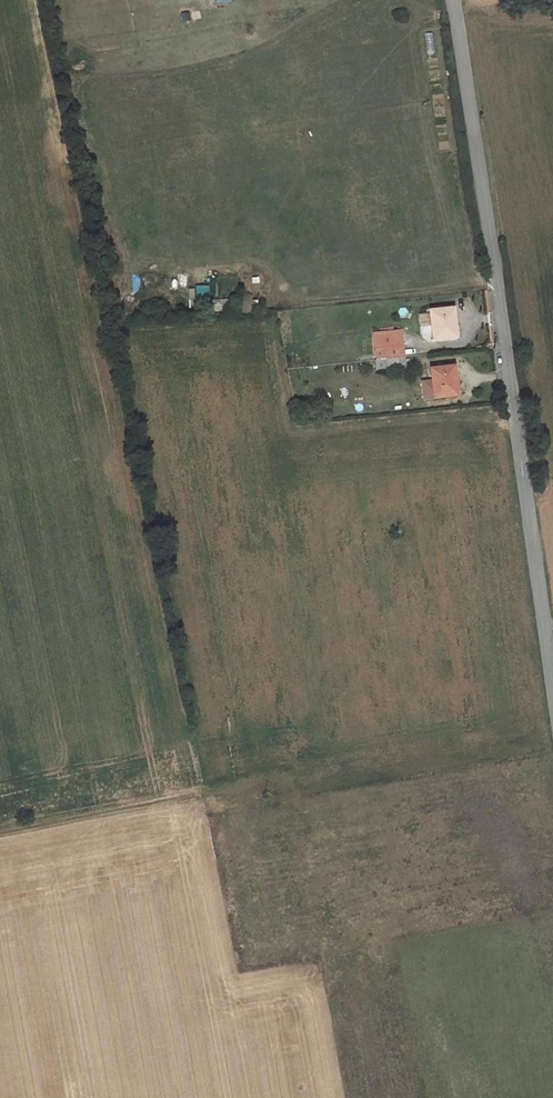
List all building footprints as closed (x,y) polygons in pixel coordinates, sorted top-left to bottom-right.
[(194,285),(194,296),(207,295),(206,285),(194,285)] [(452,309),(430,312),(433,339),(454,337),(452,327),(454,327),(452,309)] [(373,334),(374,352),(385,350),(385,348),(401,347),(403,346),(401,331),(373,334)] [(385,348),(385,350),(386,358),(402,356),(401,347),(385,348)] [(386,358),(385,350),(374,352),(375,360),(386,358)] [(402,356),(386,358),(387,367),(403,366),(402,356)] [(387,367),(386,358),(375,360),(376,368),(387,367)] [(430,369),(431,373),(433,394),(433,396),(454,395),(453,385),(454,385),(452,366),(430,369)] [(425,394),(433,394),(431,373),(423,374),(425,394)]
